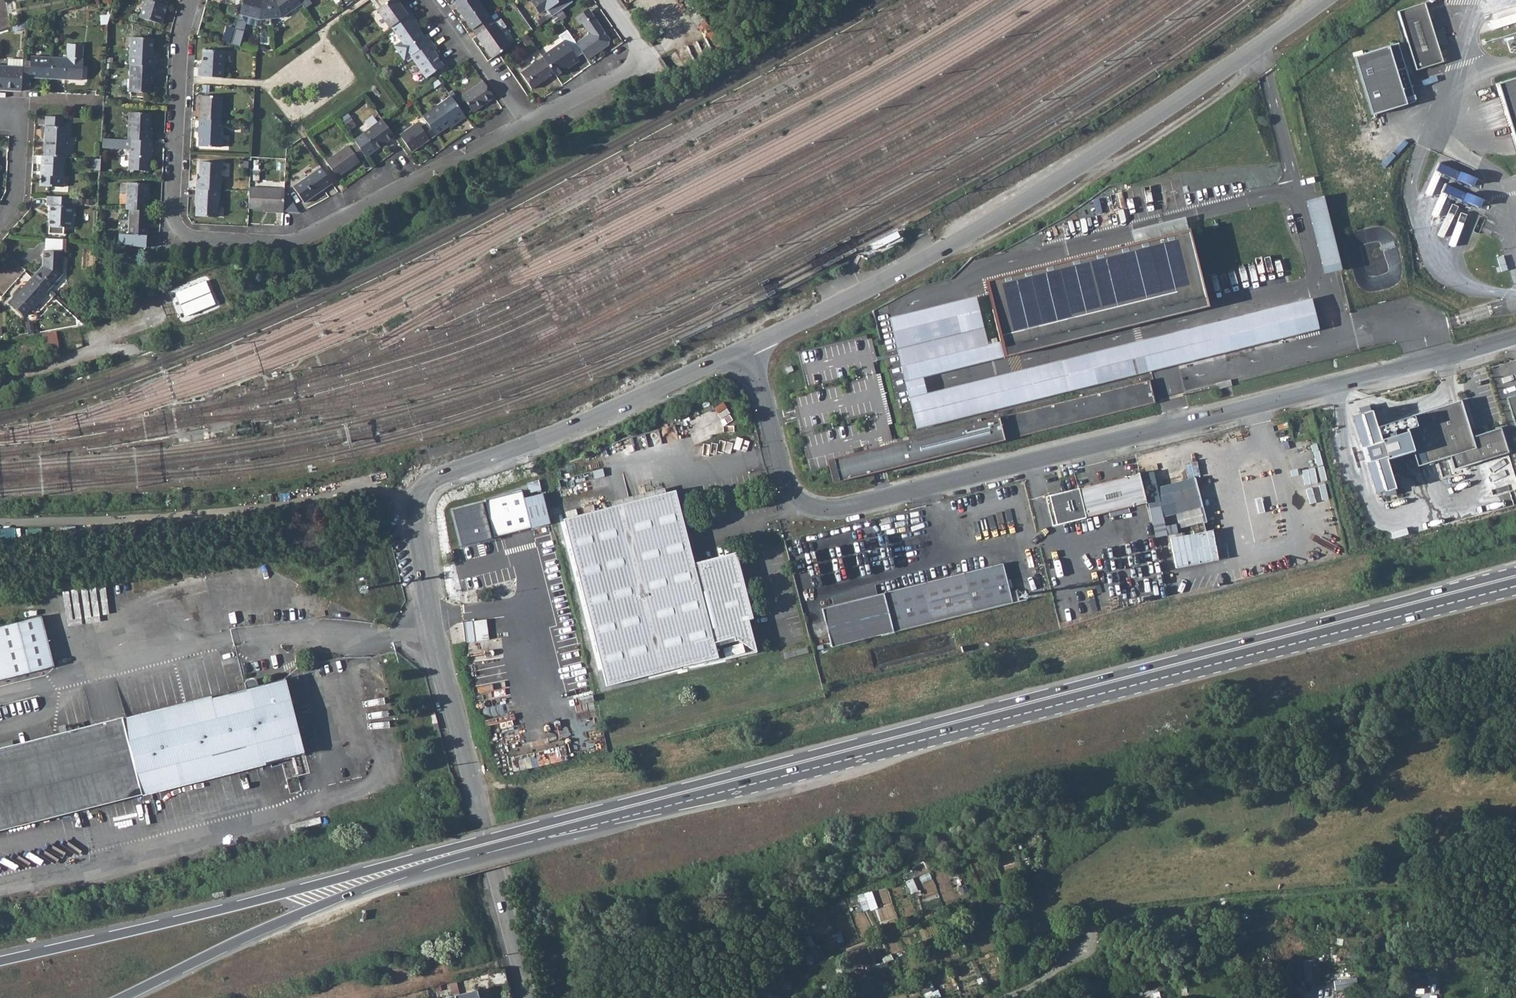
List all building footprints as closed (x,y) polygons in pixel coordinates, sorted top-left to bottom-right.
[(163,21),(166,9),(164,9),(166,2),(164,1),(165,0),(144,0),(141,15),(163,21)] [(259,16),(271,16),(270,0),(242,0),(239,11),(259,16)] [(271,16),(281,16),(301,2),(299,0),(270,0),(271,16)] [(375,9),(388,0),(368,0),(375,9)] [(388,0),(375,9),(388,28),(390,27),(410,12),(405,6),(401,8),(395,0),(388,0)] [(472,30),(476,28),(488,19),(490,17),(478,0),(454,0),(453,0),(458,7),(456,8),(472,30)] [(530,2),(538,14),(545,9),(551,17),(554,14),(561,10),(571,2),(570,0),(532,0),(530,2)] [(1426,6),(1399,15),(1418,74),(1445,65),(1426,6)] [(1515,22),(1515,7),(1494,14),(1498,27),(1515,22)] [(588,9),(574,18),(578,24),(581,23),(592,15),(588,9)] [(565,16),(561,10),(554,14),(559,20),(565,16)] [(417,29),(412,22),(414,20),(415,20),(410,12),(390,27),(400,41),(394,44),(394,47),(403,59),(409,55),(430,40),(425,34),(423,36),(417,29)] [(608,39),(592,15),(581,23),(587,31),(586,36),(575,43),(587,59),(608,45),(608,39)] [(500,30),(496,23),(491,17),(490,17),(488,19),(476,28),(472,30),(492,58),(511,45),(500,30)] [(496,23),(500,30),(505,27),(501,19),(496,23)] [(131,62),(157,64),(157,55),(154,55),(154,36),(132,34),(131,62)] [(1416,98),(1396,39),(1352,54),(1371,112),(1416,98)] [(409,55),(425,78),(443,66),(433,51),(436,49),(430,40),(409,55)] [(563,40),(549,50),(550,51),(542,57),(554,73),(556,76),(577,60),(563,40)] [(51,79),(82,80),(83,59),(81,59),(82,45),(67,44),(66,58),(52,57),(51,79)] [(199,74),(224,76),(225,50),(204,48),(203,65),(200,64),(199,74)] [(21,67),(21,85),(29,86),(30,78),(51,79),(52,57),(30,56),(29,67),(21,67)] [(554,73),(542,57),(519,73),(531,89),(554,73)] [(157,64),(131,62),(130,90),(151,91),(152,72),(156,72),(157,64)] [(21,91),(21,85),(21,67),(0,66),(0,89),(21,91)] [(461,95),(473,112),(494,96),(482,80),(461,95)] [(1496,94),(1515,156),(1515,87),(1496,94)] [(200,118),(221,119),(222,96),(201,94),(200,118)] [(434,135),(447,126),(456,119),(458,121),(465,117),(450,95),(420,115),(425,122),(434,135)] [(153,131),(152,131),(149,131),(150,125),(151,112),(130,111),(128,138),(130,138),(152,139),(153,131)] [(46,117),(44,157),(65,158),(66,158),(67,127),(64,127),(64,118),(46,117)] [(198,144),(220,146),(221,119),(200,118),(199,117),(198,144)] [(449,128),(458,121),(456,119),(447,126),(449,128)] [(363,155),(364,157),(392,137),(380,120),(352,139),(354,143),(363,155)] [(434,135),(425,122),(419,127),(416,122),(398,135),(410,152),(434,135)] [(152,139),(130,138),(128,169),(148,170),(149,156),(147,156),(148,148),(152,148),(152,139)] [(324,160),(336,178),(358,162),(357,159),(363,155),(354,143),(348,147),(347,145),(324,160)] [(41,186),(60,187),(60,177),(64,177),(65,158),(44,157),(42,157),(41,186)] [(199,160),(199,173),(199,179),(196,178),(195,178),(194,187),(218,188),(220,189),(221,161),(199,160)] [(1439,164),(1437,173),(1474,184),(1477,176),(1439,164)] [(290,187),(302,203),(330,183),(319,167),(290,187)] [(128,209),(147,210),(148,201),(146,201),(147,184),(126,183),(125,209),(128,209)] [(248,207),(271,208),(276,208),(276,211),(283,212),(284,188),(249,186),(248,207)] [(216,216),(218,188),(194,187),(194,197),(196,197),(195,214),(216,216)] [(1325,196),(1307,200),(1324,273),(1342,269),(1325,196)] [(51,205),(49,227),(49,235),(63,235),(64,228),(71,228),(72,206),(71,206),(71,198),(52,197),(52,206),(51,205)] [(147,210),(128,209),(127,235),(146,236),(147,210)] [(1003,354),(1206,303),(1188,230),(985,281),(1003,354)] [(47,237),(46,253),(65,253),(70,253),(70,238),(47,237)] [(34,279),(49,292),(64,276),(65,253),(46,253),(45,253),(44,267),(34,279)] [(12,304),(25,316),(32,309),(33,310),(49,293),(49,292),(34,279),(12,304)] [(889,445),(895,467),(1155,403),(1150,381),(889,445)] [(1515,432),(1515,400),(1507,402),(1515,433),(1515,432)] [(1469,441),(1458,404),(1386,425),(1382,418),(1359,425),(1376,481),(1447,460),(1451,473),(1505,457),(1498,432),(1469,441)] [(895,467),(889,445),(873,449),(827,461),(832,483),(878,471),(895,467)] [(1187,462),(1188,477),(1199,476),(1198,461),(1187,462)] [(1052,527),(1141,506),(1135,476),(1045,498),(1052,527)] [(482,501),(491,538),(529,528),(529,531),(536,529),(526,489),(482,501)] [(1166,495),(1171,515),(1181,513),(1195,510),(1197,509),(1192,489),(1166,495)] [(562,519),(606,686),(717,657),(714,643),(733,638),(735,642),(738,641),(756,654),(748,619),(739,622),(737,614),(742,607),(742,603),(738,594),(732,591),(728,581),(731,580),(728,566),(698,570),(701,577),(695,578),(673,491),(562,519)] [(1200,528),(1195,510),(1181,513),(1185,531),(1200,528)] [(1166,541),(1172,571),(1208,564),(1202,534),(1166,541)] [(491,563),(462,567),(459,552),(451,554),(457,594),(495,588),(491,563)] [(997,564),(878,594),(888,633),(1007,604),(997,564)] [(888,633),(878,594),(817,609),(826,648),(888,633)] [(57,663),(45,613),(0,625),(0,678),(57,663)] [(465,625),(467,645),(475,644),(473,624),(465,625)] [(568,653),(582,650),(578,633),(564,636),(568,653)] [(507,660),(480,660),(480,680),(507,680),(507,660)] [(18,826),(20,832),(39,827),(37,820),(312,751),(293,676),(0,752),(0,830),(18,826)] [(498,710),(513,707),(511,693),(495,696),(498,710)] [(864,909),(876,904),(871,891),(859,895),(864,909)] [(1349,981),(1334,983),(1335,989),(1350,988),(1349,981)] [(481,987),(442,997),(485,997),(481,987)]
